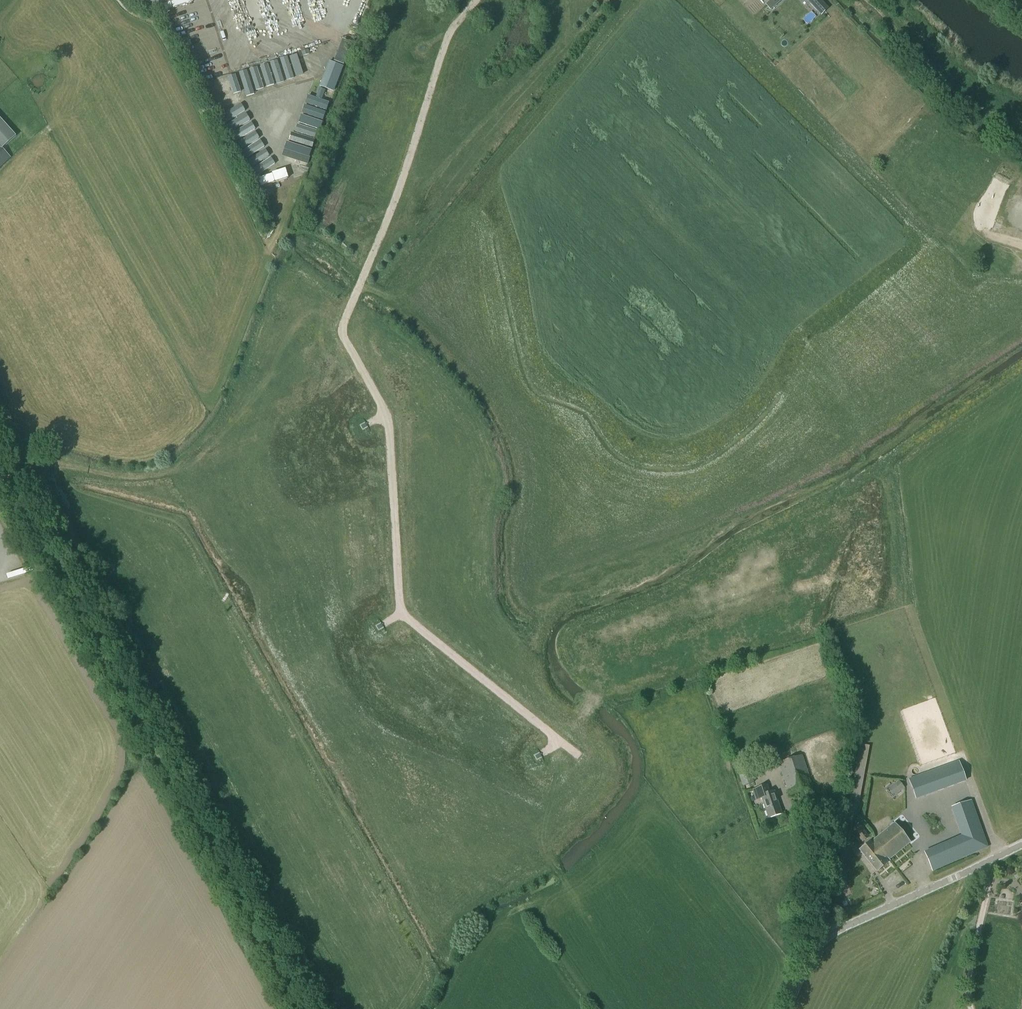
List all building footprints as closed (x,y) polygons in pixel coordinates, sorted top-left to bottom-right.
[(823,14),(828,9),(820,0),(810,0),(823,14)] [(16,136),(0,119),(0,148),(1,149),(16,136)] [(802,755),(779,762),(778,763),(789,795),(813,787),(802,755)] [(958,762),(909,780),(916,799),(965,781),(958,762)] [(904,788),(898,782),(891,787),(897,794),(904,788)] [(767,785),(756,789),(759,797),(761,796),(769,818),(782,814),(774,791),(769,792),(767,785)] [(961,836),(924,853),(932,871),(970,855),(987,847),(971,801),(952,808),(961,836)] [(894,823),(875,838),(881,845),(879,847),(889,859),(910,843),(894,823)] [(869,837),(858,824),(852,829),(863,842),(869,837)] [(870,840),(859,849),(877,871),(888,863),(887,861),(889,859),(879,847),(881,845),(875,838),(871,841),(870,840)]
